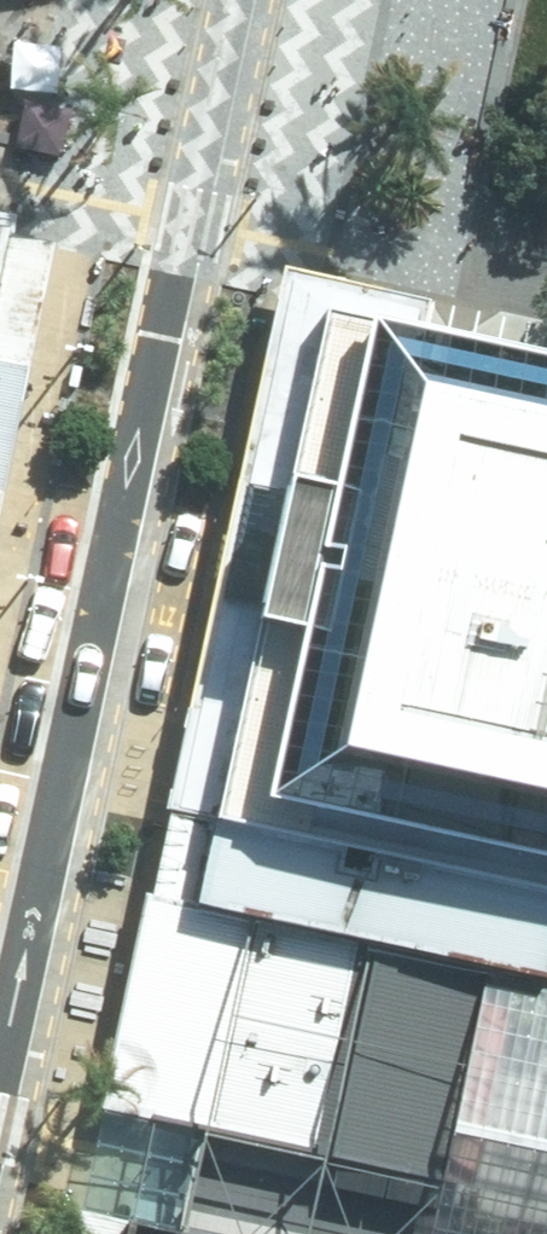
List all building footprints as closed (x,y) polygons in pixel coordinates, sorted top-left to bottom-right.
[(546,872),(546,382),(361,341),(258,809),(546,872)] [(258,809),(233,924),(464,976),(546,995),(546,872),(258,809)] [(464,976),(233,924),(186,1139),(415,1188),(464,976)] [(131,1222),(80,1221),(67,1218),(64,1233),(128,1233),(131,1222)] [(128,1233),(187,1233),(131,1222),(128,1233)]
